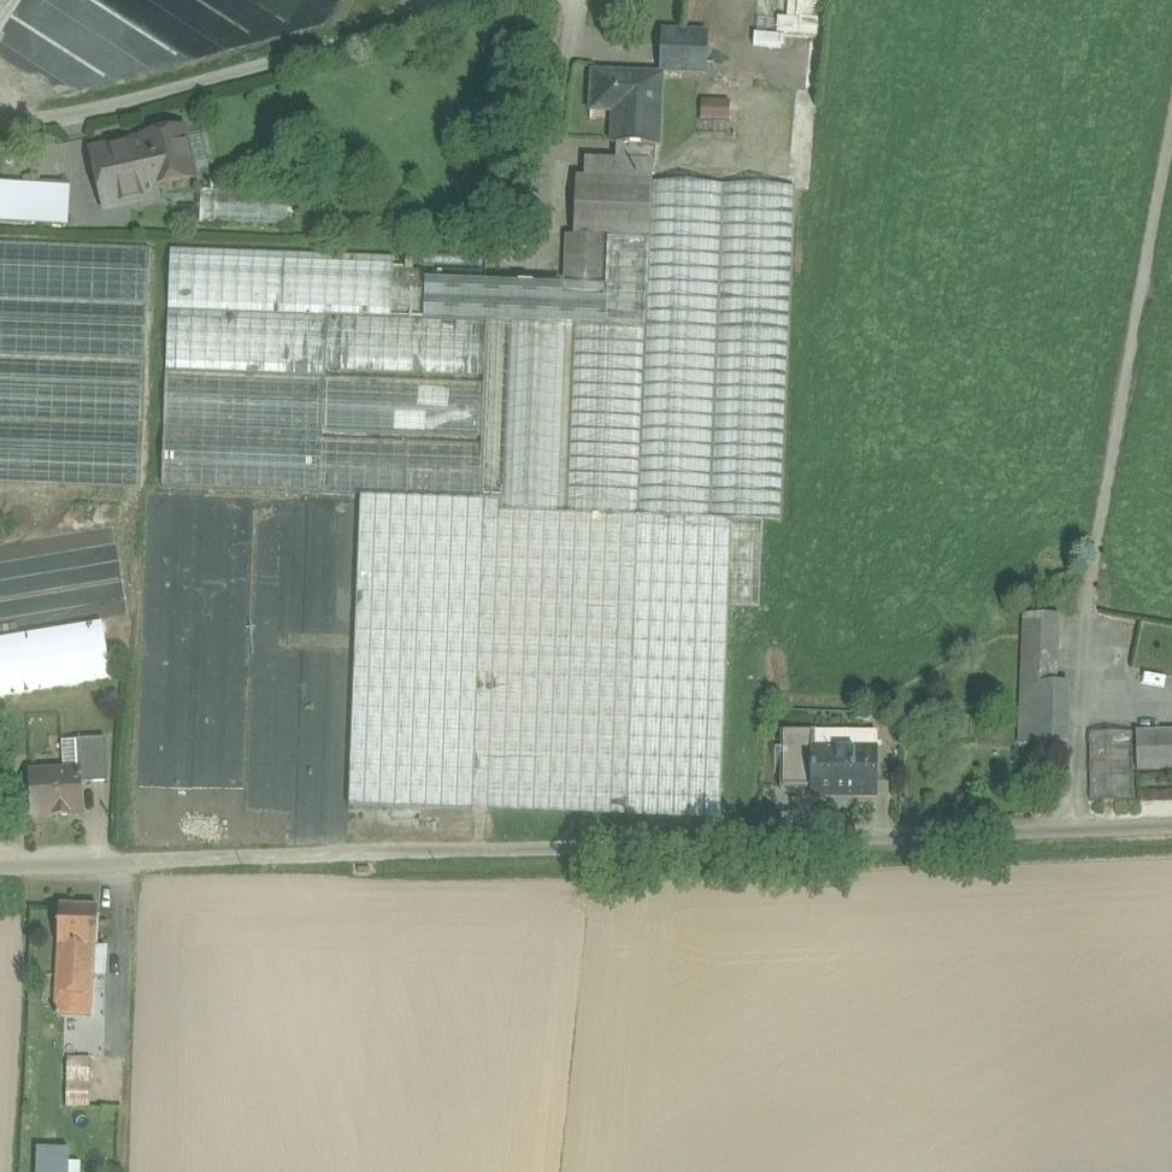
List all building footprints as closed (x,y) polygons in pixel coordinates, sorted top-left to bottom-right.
[(707,35),(663,33),(662,72),(705,74),(707,35)] [(662,76),(593,73),(591,106),(614,107),(612,145),(630,146),(657,147),(662,76)] [(726,119),(727,99),(698,98),(697,118),(726,119)] [(183,131),(142,140),(143,141),(128,144),(141,202),(157,198),(155,186),(193,177),(183,131)] [(128,144),(92,152),(105,210),(141,202),(128,144)] [(657,147),(630,146),(629,163),(656,164),(657,147)] [(651,183),(577,180),(575,237),(608,239),(608,238),(649,239),(651,183)] [(66,186),(0,183),(0,222),(64,225),(66,186)] [(433,281),(425,281),(426,272),(413,271),(405,270),(393,270),(393,258),(171,250),(162,488),(320,494),(360,495),(348,807),(720,821),(728,609),(759,611),(763,523),(782,524),(796,189),(651,183),(649,239),(608,238),(608,239),(605,299),(564,297),(564,286),(486,283),(433,281)] [(332,188),(299,186),(299,208),(331,209),(332,188)] [(289,194),(201,190),(199,222),(287,227),(289,194)] [(575,237),(566,237),(564,286),(564,297),(605,299),(608,239),(575,237)] [(0,242),(0,483),(141,489),(150,248),(0,242)] [(487,252),(420,249),(419,266),(433,266),(433,281),(486,283),(487,252)] [(1058,615),(1024,614),(1020,747),(1067,745),(1067,683),(1057,683),(1058,615)] [(0,640),(0,699),(111,681),(102,624),(0,640)] [(814,731),(781,731),(780,790),(812,790),(812,751),(814,751),(814,731)] [(876,732),(814,731),(814,751),(812,751),(812,790),(812,795),(875,796),(876,732)] [(1136,733),(1137,770),(1171,769),(1171,732),(1136,733)] [(1133,775),(1132,733),(1089,734),(1090,802),(1133,801),(1133,790),(1171,789),(1171,775),(1133,775)] [(105,740),(76,741),(76,742),(78,773),(79,773),(80,784),(107,783),(105,740)] [(63,774),(30,775),(33,817),(54,816),(54,818),(69,817),(69,815),(82,814),(80,784),(79,773),(78,773),(76,742),(62,743),(63,774)] [(99,908),(60,906),(57,945),(58,945),(95,947),(96,947),(99,908)] [(95,947),(58,945),(55,994),(92,996),(95,947)] [(91,1106),(92,1056),(64,1056),(63,1106),(91,1106)] [(80,1159),(68,1159),(68,1147),(34,1146),(33,1171),(80,1171),(80,1159)]
